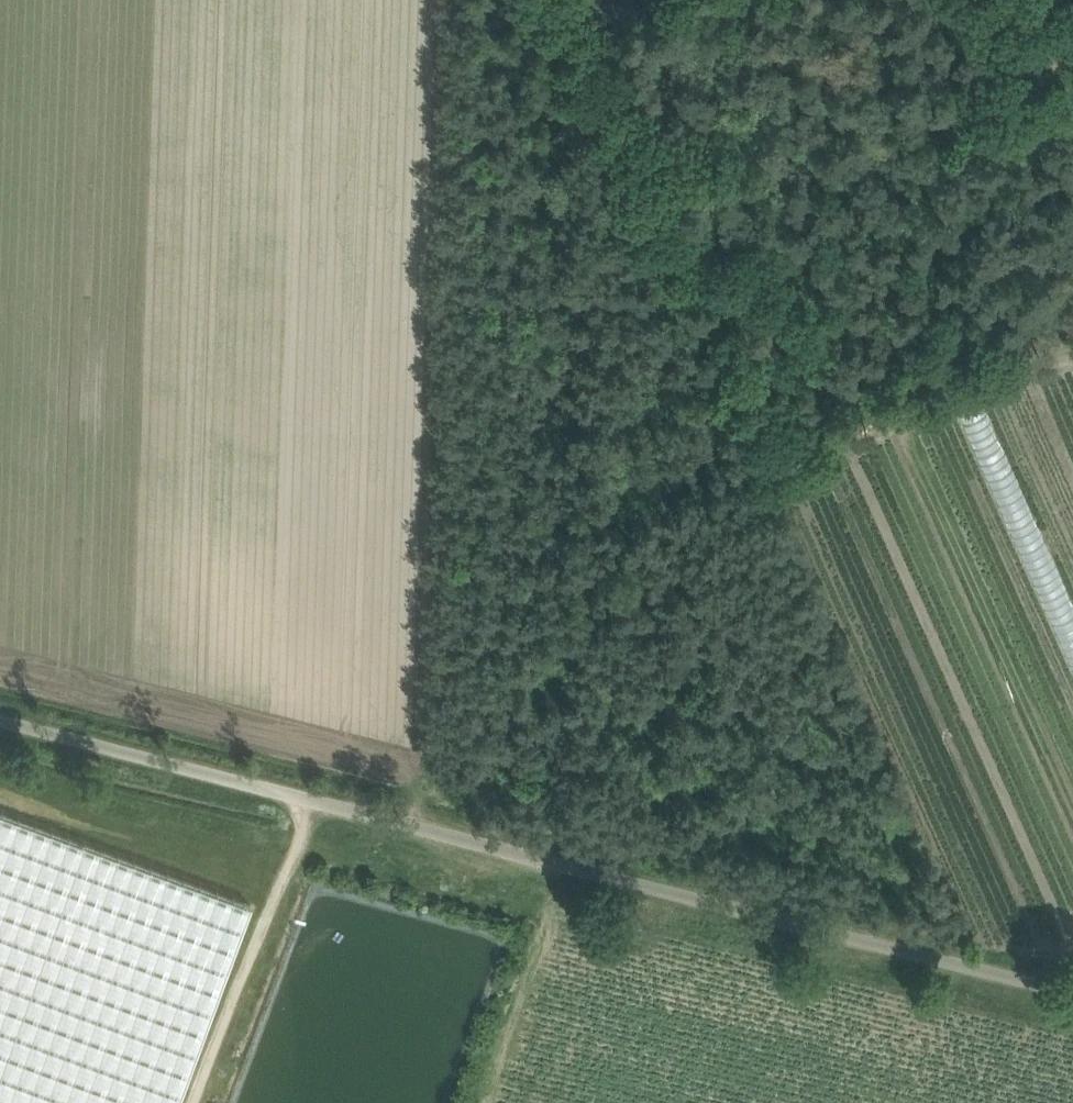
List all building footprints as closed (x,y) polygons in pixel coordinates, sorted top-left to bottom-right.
[(252,905),(0,811),(0,1102),(178,1102),(252,905)]
